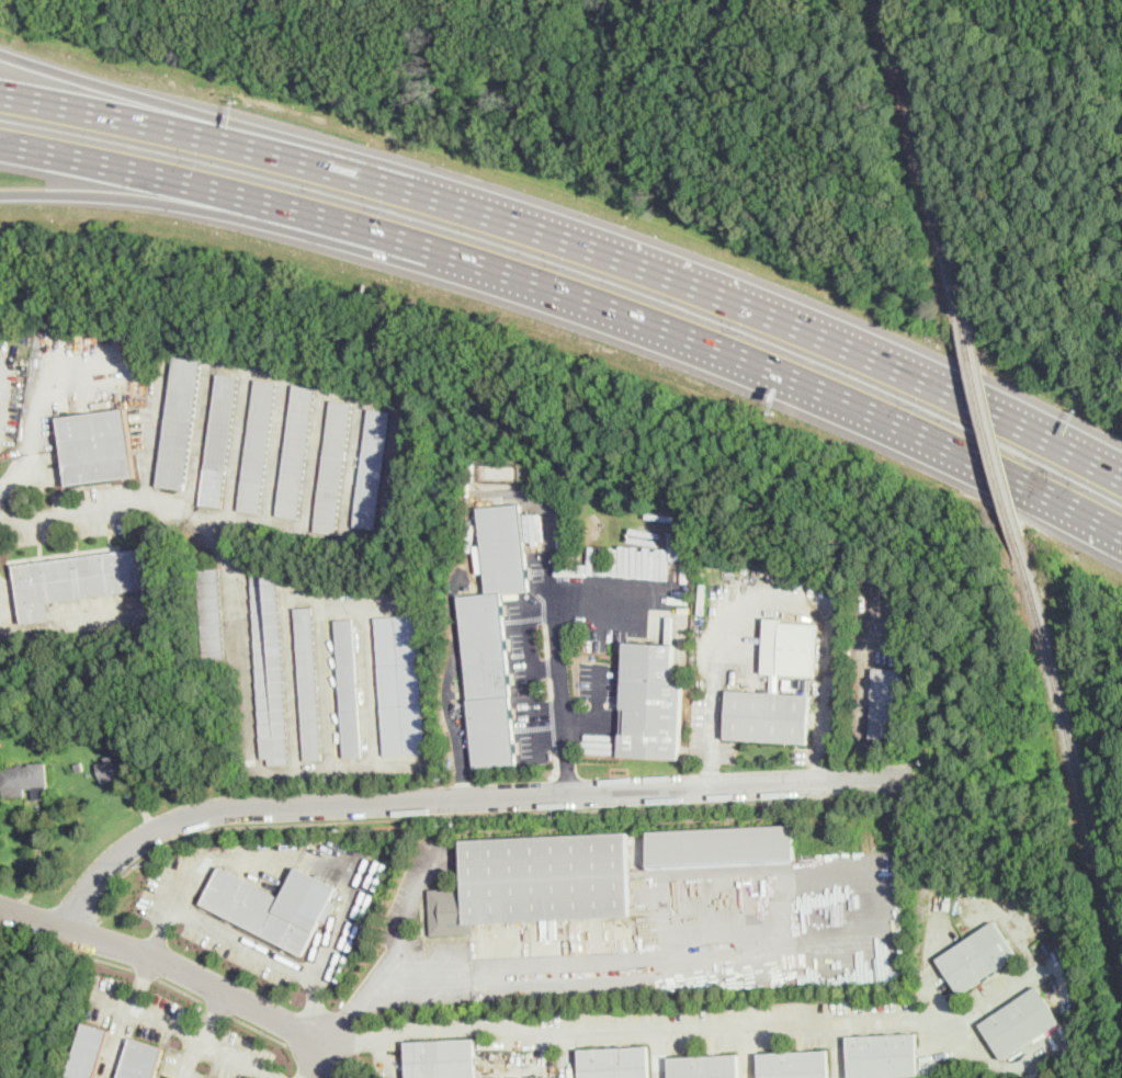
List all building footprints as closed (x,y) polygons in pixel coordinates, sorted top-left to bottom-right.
[(204,354),(185,490),(158,487),(177,350),(204,354)] [(240,377),(223,509),(200,506),(201,504),(218,374),(240,377)] [(279,383),(260,513),(239,511),(258,379),(279,383)] [(317,388),(299,519),(276,517),(295,385),(317,388)] [(354,404),(336,534),(314,532),(332,400),(354,404)] [(81,485),(68,486),(59,418),(126,409),(135,477),(81,485)] [(392,412),(375,530),(354,526),(370,409),(392,412)] [(517,764),(475,769),(460,595),(487,593),(479,508),(522,503),(530,592),(502,594),(517,764)] [(543,528),(543,513),(524,513),(525,529),(543,528)] [(50,621),(23,624),(15,566),(150,548),(157,589),(48,603),(50,621)] [(264,568),(264,571),(279,570),(290,764),(269,765),(269,759),(261,759),(251,568),(264,568)] [(224,659),(204,660),(199,570),(219,569),(225,659),(224,659)] [(322,760),(305,761),(296,609),(314,608),(322,760)] [(427,752),(385,754),(377,616),(419,613),(427,752)] [(817,623),(815,674),(782,673),(781,692),(771,691),(772,672),(764,672),(767,616),(783,617),(783,621),(817,623)] [(362,758),(344,759),(336,620),(354,619),(362,758)] [(684,683),(680,760),(621,757),(627,643),(676,645),(673,682),(684,683)] [(909,669),(907,739),(871,738),(874,668),(909,669)] [(812,695),(808,745),(726,739),(729,690),(812,695)] [(53,741),(45,742),(44,735),(52,734),(53,741)] [(121,781),(103,785),(98,764),(107,762),(106,758),(124,753),(131,779),(121,781)] [(49,787),(49,799),(33,799),(32,787),(25,788),(26,796),(5,797),(5,791),(3,791),(2,768),(31,767),(31,763),(47,762),(49,787)] [(86,771),(77,772),(76,763),(83,762),(86,771)] [(651,866),(650,866),(648,832),(794,825),(796,860),(651,866)] [(452,935),(433,935),(431,889),(465,887),(463,840),(627,832),(632,917),(476,924),(476,933),(452,935)] [(220,866),(282,898),(297,867),(338,888),(331,899),(339,903),(328,923),(321,920),(304,955),(288,947),(202,904),(220,866)] [(983,980),(961,995),(938,960),(940,958),(995,921),(1018,956),(983,980)] [(1005,1059),(1004,1060),(981,1025),(1039,986),(1062,1021),(1005,1059)] [(111,1032),(95,1077),(73,1077),(67,1076),(83,1023),(111,1032)] [(919,1077),(891,1077),(850,1077),(849,1036),(918,1034),(919,1077)] [(165,1048),(155,1077),(119,1077),(132,1039),(165,1048)] [(476,1039),(477,1077),(409,1077),(407,1042),(476,1039)] [(649,1046),(651,1077),(582,1077),(580,1049),(649,1046)] [(828,1051),(829,1077),(761,1077),(760,1054),(828,1051)] [(739,1055),(740,1077),(671,1077),(670,1057),(739,1055)]
